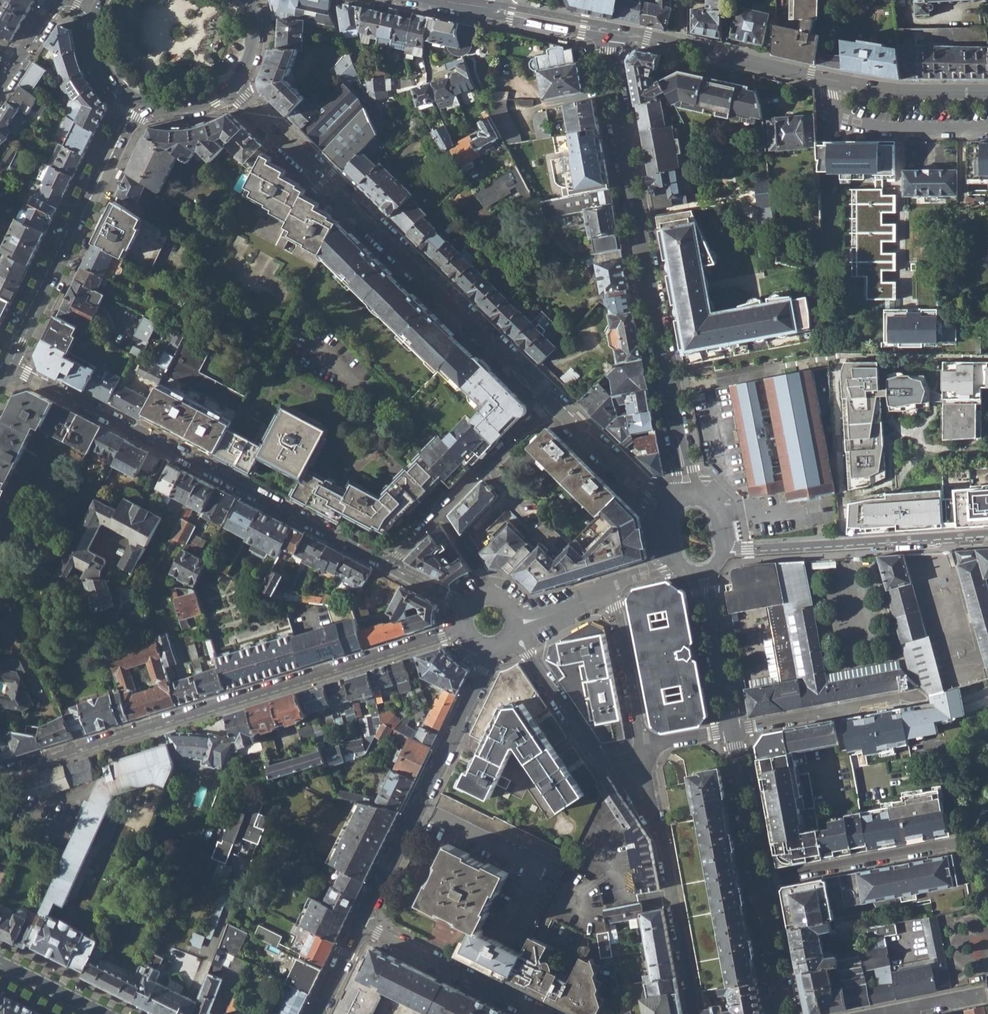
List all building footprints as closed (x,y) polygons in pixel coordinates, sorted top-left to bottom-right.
[(12,41),(35,1),(34,0),(0,0),(0,34),(12,41)] [(292,0),(270,0),(271,6),(290,9),(292,0)] [(290,9),(305,12),(307,21),(332,22),(327,12),(330,0),(292,0),(290,9)] [(614,18),(618,0),(567,0),(568,1),(566,2),(570,9),(614,18)] [(640,0),(618,0),(614,18),(640,24),(640,0)] [(668,0),(640,0),(640,24),(665,30),(669,9),(670,9),(668,8),(668,0)] [(722,39),(724,0),(706,0),(706,8),(691,8),(691,32),(722,39)] [(818,63),(818,53),(822,37),(812,34),(816,20),(819,20),(819,0),(787,0),(787,18),(793,19),(803,19),(801,32),(774,25),(774,53),(818,63)] [(901,79),(897,45),(895,28),(892,5),(891,0),(879,0),(879,3),(856,0),(840,0),(843,57),(845,70),(901,79)] [(912,0),(911,0),(911,4),(913,4),(913,13),(912,14),(911,16),(914,16),(914,17),(916,18),(916,16),(926,15),(926,17),(928,17),(928,15),(930,15),(930,13),(928,13),(928,11),(930,11),(932,8),(932,6),(930,4),(928,4),(928,2),(937,2),(938,4),(940,4),(940,1),(949,1),(949,3),(951,3),(951,1),(960,0),(960,3),(962,3),(962,0),(912,0)] [(356,26),(357,7),(345,5),(344,8),(338,6),(335,8),(339,28),(356,26)] [(303,21),(307,21),(305,12),(290,9),(271,6),(274,21),(280,21),(303,21)] [(369,24),(372,11),(357,7),(356,26),(357,32),(377,37),(380,27),(369,24)] [(729,37),(763,45),(771,14),(736,7),(729,37)] [(392,40),(397,16),(398,10),(389,9),(389,14),(372,11),(369,24),(380,27),(377,37),(392,40)] [(424,40),(430,17),(413,14),(412,20),(408,44),(407,49),(408,55),(423,58),(423,49),(424,40)] [(408,44),(412,20),(397,16),(392,40),(390,47),(401,50),(403,43),(408,44)] [(474,42),(477,28),(430,17),(424,40),(432,42),(447,45),(448,48),(449,51),(452,54),(460,56),(467,53),(469,48),(470,42),(474,42)] [(303,49),(303,21),(280,21),(279,49),(299,50),(303,49)] [(61,55),(77,51),(72,30),(60,25),(46,46),(55,51),(58,53),(61,49),(64,51),(61,55)] [(895,28),(897,45),(916,46),(915,39),(986,41),(984,29),(979,28),(895,28)] [(544,100),(585,92),(580,63),(575,64),(574,57),(569,58),(567,48),(547,43),(549,55),(536,58),(537,59),(533,60),(530,63),(531,68),(535,71),(539,70),(544,100)] [(916,46),(897,45),(901,79),(987,79),(987,61),(986,48),(916,46)] [(299,50),(279,49),(272,49),(271,56),(269,62),(267,68),(266,72),(264,76),(262,80),(262,89),(279,106),(292,92),(302,102),(305,98),(332,71),(346,57),(343,50),(323,50),(323,65),(316,65),(316,72),(309,72),(310,80),(304,80),(300,92),(291,84),(292,75),(291,72),(299,50)] [(627,60),(636,106),(658,99),(656,95),(667,91),(661,80),(657,71),(660,54),(638,49),(627,60)] [(65,83),(84,72),(80,60),(77,51),(61,55),(55,58),(63,81),(65,83)] [(818,63),(845,70),(843,57),(818,53),(818,63)] [(346,57),(332,71),(346,85),(355,76),(346,57)] [(451,78),(456,95),(473,89),(472,86),(461,59),(445,63),(447,70),(449,70),(452,69),(458,67),(460,72),(453,74),(451,78)] [(36,93),(50,70),(36,61),(21,83),(36,93)] [(374,90),(402,88),(413,84),(414,82),(413,77),(397,80),(394,71),(386,72),(377,73),(364,75),(365,82),(360,84),(365,94),(370,105),(380,125),(386,122),(375,98),(376,95),(374,90)] [(683,71),(661,80),(667,91),(669,95),(672,103),(678,101),(680,106),(756,123),(758,117),(763,118),(761,102),(757,92),(749,90),(750,87),(714,79),(713,83),(704,81),(706,77),(683,71)] [(76,122),(95,132),(108,107),(107,103),(101,98),(97,92),(92,86),(88,79),(84,72),(65,83),(63,84),(67,91),(71,92),(72,93),(71,95),(75,101),(79,99),(84,106),(76,122)] [(439,100),(456,95),(451,78),(433,83),(439,100)] [(432,102),(439,100),(433,83),(413,89),(419,106),(421,112),(434,105),(432,102)] [(319,112),(302,129),(325,151),(370,105),(365,94),(360,99),(346,85),(319,112)] [(19,87),(8,103),(28,116),(39,100),(19,87)] [(292,92),(279,106),(288,115),(302,102),(292,92)] [(490,100),(505,100),(507,100),(507,92),(491,92),(490,100)] [(302,102),(288,115),(302,129),(319,112),(305,98),(302,102)] [(636,106),(641,131),(665,126),(660,98),(658,99),(636,106)] [(500,139),(504,146),(521,142),(520,136),(506,107),(505,100),(490,100),(486,113),(489,118),(500,139)] [(572,133),(599,129),(594,100),(567,104),(572,133)] [(7,139),(8,141),(12,136),(10,135),(12,133),(16,135),(21,128),(29,117),(28,116),(8,103),(0,115),(0,130),(7,139)] [(370,105),(325,151),(344,169),(358,155),(378,134),(383,131),(380,125),(370,105)] [(533,120),(537,140),(551,137),(546,110),(533,113),(533,120)] [(152,127),(148,136),(169,147),(179,155),(203,172),(226,147),(244,128),(229,113),(222,118),(207,124),(194,127),(181,129),(165,129),(152,127)] [(766,118),(769,150),(817,146),(816,128),(816,113),(766,118)] [(473,140),(479,151),(500,139),(489,118),(478,123),(483,130),(481,131),(479,135),(480,136),(473,140)] [(64,146),(83,155),(95,132),(76,122),(64,146)] [(641,131),(643,142),(657,140),(665,137),(672,134),(671,125),(665,126),(641,131)] [(441,144),(445,149),(454,144),(451,139),(453,138),(445,126),(433,132),(436,136),(441,144)] [(469,126),(460,130),(464,135),(472,131),(469,126)] [(226,147),(244,165),(259,142),(252,136),(244,128),(226,147)] [(427,152),(441,144),(436,136),(434,137),(430,130),(419,137),(427,152)] [(643,142),(650,175),(677,169),(679,169),(676,155),(679,154),(676,138),(673,139),(672,134),(665,137),(657,140),(643,142)] [(148,136),(134,164),(164,185),(179,155),(169,147),(148,136)] [(457,157),(464,170),(475,165),(472,160),(481,155),(479,151),(473,140),(471,136),(468,137),(469,139),(464,141),(463,140),(454,145),(454,144),(445,149),(451,160),(457,157)] [(541,202),(611,189),(600,136),(589,138),(589,139),(578,141),(572,144),(572,150),(573,153),(575,154),(577,155),(581,155),(584,171),(554,176),(549,178),(549,176),(540,178),(535,178),(533,174),(536,173),(530,141),(521,142),(504,146),(516,169),(533,198),(534,203),(541,202)] [(259,142),(244,165),(242,166),(253,176),(262,161),(267,150),(259,142)] [(827,145),(818,145),(820,171),(830,171),(830,172),(842,172),(842,179),(866,179),(866,175),(875,175),(875,189),(857,190),(858,277),(868,277),(868,299),(895,299),(895,282),(883,282),(883,270),(895,270),(895,253),(883,253),(883,241),(895,241),(895,224),(883,224),(883,212),(895,212),(895,195),(883,195),(882,175),(895,175),(895,145),(880,145),(880,142),(827,142),(827,145)] [(968,145),(968,179),(987,179),(987,145),(968,145)] [(53,168),(73,176),(83,155),(64,146),(53,168)] [(15,152),(11,162),(15,164),(20,154),(15,152)] [(358,155),(344,169),(360,186),(375,170),(358,155)] [(274,167),(262,161),(253,176),(200,279),(286,321),(323,253),(338,224),(339,222),(327,215),(317,210),(319,206),(303,197),(306,191),(300,187),(284,179),(287,173),(274,167)] [(375,170),(360,186),(392,216),(412,198),(414,195),(382,164),(375,170)] [(44,184),(65,192),(73,176),(53,168),(51,167),(43,183),(44,184)] [(516,169),(475,188),(478,197),(485,194),(489,202),(510,193),(508,189),(515,187),(523,203),(533,198),(516,169)] [(682,195),(677,169),(650,175),(656,208),(674,205),(672,197),(682,195)] [(956,194),(956,170),(904,170),(904,195),(956,194)] [(128,175),(119,195),(137,204),(147,186),(138,181),(138,180),(128,175)] [(756,179),(759,209),(772,207),(769,177),(756,179)] [(19,220),(45,233),(65,192),(44,184),(37,199),(32,197),(26,209),(25,209),(19,220)] [(594,255),(622,250),(611,189),(541,202),(544,217),(584,210),(590,239),(592,239),(594,255)] [(412,198),(392,216),(409,233),(425,217),(428,214),(412,198)] [(115,202),(95,244),(125,260),(153,274),(171,236),(115,202)] [(714,372),(818,354),(813,310),(811,311),(809,298),(793,299),(792,296),(769,298),(770,304),(763,305),(762,299),(740,306),(741,309),(713,314),(712,313),(703,265),(716,263),(708,243),(699,244),(697,226),(694,226),(693,222),(696,215),(693,209),(684,210),(657,215),(670,289),(684,364),(712,359),(714,372)] [(708,243),(696,215),(693,222),(694,226),(697,226),(699,244),(708,243)] [(425,217),(409,233),(420,244),(437,228),(425,217)] [(5,251),(30,264),(45,233),(19,220),(18,219),(3,250),(5,251)] [(344,230),(338,224),(323,253),(328,258),(326,260),(367,300),(369,299),(389,318),(387,320),(428,361),(429,360),(439,370),(442,367),(458,351),(448,341),(454,335),(414,295),(412,297),(392,276),(393,275),(352,234),(350,236),(344,230)] [(437,228),(420,244),(433,256),(450,240),(450,239),(438,227),(437,228)] [(450,240),(433,256),(444,268),(461,252),(450,240)] [(95,244),(84,266),(104,277),(109,279),(114,282),(118,273),(121,275),(125,268),(122,266),(125,260),(95,244)] [(20,284),(30,264),(5,251),(0,263),(0,274),(20,284)] [(461,252),(444,268),(456,280),(472,264),(461,252)] [(607,305),(632,301),(624,258),(596,263),(601,293),(605,293),(607,305)] [(814,271),(824,274),(824,263),(816,262),(814,271)] [(472,264),(456,280),(469,292),(485,276),(472,264)] [(84,266),(76,281),(101,294),(109,279),(104,277),(84,266)] [(13,299),(20,284),(0,274),(0,293),(13,299)] [(485,276),(469,292),(480,303),(496,288),(485,276)] [(76,281),(58,316),(80,328),(87,331),(105,296),(101,294),(76,281)] [(496,288),(480,303),(492,315),(507,300),(508,299),(496,288)] [(13,299),(0,293),(0,325),(13,299)] [(507,300),(492,315),(505,327),(519,311),(507,300)] [(617,315),(634,312),(632,301),(607,305),(617,315)] [(618,362),(642,358),(634,312),(617,315),(607,305),(611,326),(608,329),(612,347),(615,350),(618,362)] [(909,309),(885,309),(885,342),(901,342),(900,347),(923,347),(923,342),(937,342),(937,309),(917,309),(917,313),(909,313),(909,309)] [(519,311),(505,327),(516,338),(531,323),(532,322),(520,310),(519,311)] [(144,315),(135,336),(150,342),(159,322),(144,315)] [(68,357),(70,353),(78,337),(75,336),(80,328),(58,316),(45,345),(68,357)] [(531,323),(516,338),(528,349),(543,334),(546,330),(539,323),(535,327),(531,323)] [(543,334),(528,349),(541,363),(556,347),(543,334)] [(143,415),(216,453),(230,427),(247,395),(199,371),(208,355),(196,349),(199,342),(186,335),(168,368),(160,384),(151,400),(143,415)] [(976,352),(987,353),(987,335),(976,335),(976,352)] [(86,362),(97,368),(98,367),(111,344),(98,338),(86,362)] [(44,369),(85,391),(97,368),(86,362),(70,353),(68,357),(45,345),(40,354),(44,369)] [(458,351),(442,367),(484,409),(473,420),(470,417),(457,430),(456,429),(444,441),(467,464),(471,461),(474,464),(525,413),(526,405),(477,357),(475,357),(474,358),(462,346),(458,351)] [(616,396),(648,391),(642,358),(618,362),(611,370),(616,396)] [(945,360),(945,394),(945,400),(945,439),(967,438),(968,444),(983,443),(983,387),(987,387),(987,361),(945,360)] [(138,373),(160,384),(168,368),(154,361),(151,366),(143,362),(138,373)] [(882,396),(882,388),(880,361),(847,361),(843,371),(851,489),(869,486),(888,476),(882,396)] [(85,391),(108,402),(120,380),(98,367),(97,368),(85,391)] [(573,367),(562,376),(570,384),(580,375),(573,367)] [(789,492),(790,500),(803,498),(814,496),(835,492),(820,415),(828,413),(819,367),(804,370),(766,378),(789,488),(789,492)] [(607,374),(580,401),(607,427),(614,421),(628,408),(616,396),(614,397),(603,387),(609,381),(607,374)] [(889,388),(889,395),(891,410),(914,414),(918,412),(931,409),(931,400),(932,388),(926,374),(911,374),(901,374),(889,378),(889,388)] [(766,378),(730,384),(740,434),(752,495),(770,491),(789,488),(766,378)] [(141,420),(143,415),(151,400),(122,385),(112,404),(141,420)] [(945,394),(932,388),(931,400),(945,400),(945,394)] [(102,427),(34,391),(20,396),(0,435),(0,476),(9,481),(38,426),(89,452),(91,448),(102,427)] [(634,413),(652,410),(648,391),(616,396),(628,408),(634,413)] [(292,495),(298,499),(311,474),(306,471),(329,430),(286,407),(259,455),(267,460),(268,458),(294,472),(293,474),(301,479),(292,495)] [(633,434),(656,430),(652,410),(634,413),(628,408),(614,421),(631,437),(633,437),(633,434)] [(614,421),(607,427),(628,448),(635,441),(631,437),(614,421)] [(117,461),(127,440),(102,427),(91,448),(117,461)] [(216,453),(240,466),(252,445),(248,443),(250,437),(230,427),(216,453)] [(531,447),(599,515),(618,496),(549,428),(531,447)] [(639,447),(645,455),(660,452),(657,435),(637,438),(639,447)] [(441,437),(409,469),(429,490),(442,477),(452,487),(471,468),(467,464),(444,441),(441,437)] [(117,461),(115,464),(137,476),(141,469),(153,474),(161,458),(127,440),(117,461)] [(645,455),(637,457),(657,476),(664,475),(660,452),(645,455)] [(158,488),(172,495),(185,471),(171,463),(158,488)] [(172,495),(166,508),(173,511),(179,503),(177,503),(179,499),(189,504),(202,480),(185,471),(172,495)] [(9,481),(0,476),(0,499),(9,481)] [(324,481),(316,497),(326,502),(335,486),(333,485),(334,483),(328,479),(326,482),(324,481)] [(173,535),(187,542),(192,532),(196,525),(188,521),(195,507),(203,511),(216,487),(202,480),(189,504),(187,509),(173,535)] [(484,481),(450,515),(462,533),(499,496),(493,490),(495,489),(490,484),(489,485),(484,481)] [(390,528),(419,499),(403,482),(400,484),(397,482),(380,498),(354,485),(349,494),(347,494),(339,508),(346,513),(374,528),(377,525),(382,528),(385,525),(390,528)] [(955,490),(956,497),(942,497),(944,521),(958,521),(958,525),(987,523),(987,484),(983,484),(984,487),(968,489),(955,490)] [(237,498),(216,487),(203,511),(201,515),(210,520),(212,516),(224,522),(237,498)] [(855,532),(944,526),(941,489),(888,491),(888,496),(852,502),(851,532),(855,532)] [(530,589),(534,594),(647,560),(639,517),(618,496),(599,515),(574,541),(548,516),(542,523),(541,522),(526,537),(509,520),(491,536),(493,539),(480,552),(491,568),(493,569),(497,569),(502,570),(506,566),(512,574),(516,576),(519,578),(522,581),(526,584),(530,589)] [(134,541),(122,564),(133,571),(161,517),(147,509),(126,498),(119,511),(97,499),(59,574),(69,574),(76,562),(88,569),(84,577),(86,577),(103,579),(102,575),(104,569),(106,562),(105,560),(90,552),(89,547),(101,523),(105,522),(133,537),(134,541)] [(247,537),(261,511),(240,500),(226,527),(247,537)] [(153,502),(147,509),(161,517),(166,508),(153,502)] [(173,535),(187,509),(182,506),(165,539),(169,542),(173,535)] [(279,557),(293,528),(261,511),(247,537),(245,540),(255,543),(252,549),(267,556),(269,551),(279,557)] [(441,524),(407,560),(451,584),(456,580),(460,577),(465,574),(469,573),(472,572),(441,524)] [(294,555),(305,534),(293,528),(279,557),(278,559),(281,561),(282,558),(285,559),(289,552),(294,555)] [(192,532),(187,542),(190,544),(196,547),(202,537),(192,532)] [(316,569),(328,547),(305,534),(294,555),(302,559),(301,561),(316,569)] [(195,586),(208,562),(187,550),(190,544),(187,542),(164,586),(190,589),(191,585),(169,582),(174,573),(179,576),(179,578),(186,582),(187,581),(195,586)] [(336,574),(345,556),(328,547),(316,569),(324,574),(327,569),(336,574)] [(977,549),(986,577),(987,576),(987,548),(977,549)] [(232,549),(226,560),(233,563),(238,553),(232,549)] [(986,577),(977,549),(956,550),(961,564),(958,564),(987,667),(987,585),(986,577)] [(900,643),(902,643),(929,636),(922,609),(920,610),(904,554),(878,556),(895,616),(893,617),(900,643)] [(208,562),(227,573),(231,567),(211,555),(208,562)] [(352,590),(360,593),(372,570),(345,556),(336,574),(335,576),(351,585),(352,590)] [(278,559),(262,591),(272,596),(274,592),(284,575),(275,571),(281,561),(278,559)] [(812,605),(804,561),(776,563),(784,602),(786,610),(812,605)] [(227,573),(208,562),(195,586),(194,590),(195,590),(196,592),(227,689),(303,665),(296,641),(288,615),(285,606),(251,617),(245,597),(241,583),(243,581),(227,573)] [(731,612),(766,605),(784,602),(776,563),(759,564),(737,568),(734,570),(733,573),(735,584),(726,585),(731,612)] [(103,579),(86,577),(96,612),(115,605),(107,579),(103,579)] [(636,588),(629,599),(653,725),(664,732),(701,725),(709,714),(685,592),(669,581),(636,588)] [(403,586),(389,611),(393,613),(395,622),(405,619),(409,631),(427,626),(427,625),(436,623),(436,620),(436,618),(436,616),(436,614),(437,611),(437,608),(438,605),(431,601),(431,600),(414,591),(413,592),(403,586)] [(8,591),(6,596),(14,613),(20,624),(25,621),(10,592),(8,591)] [(196,674),(203,696),(227,689),(196,592),(172,599),(182,628),(195,671),(199,671),(198,668),(202,666),(186,617),(198,613),(212,658),(217,668),(196,674)] [(302,596),(274,592),(272,596),(271,599),(284,600),(299,601),(302,596)] [(0,600),(0,620),(14,613),(6,596),(0,600)] [(324,596),(320,603),(335,605),(352,607),(355,603),(335,600),(324,596)] [(357,598),(355,603),(352,607),(354,613),(357,621),(369,617),(364,601),(357,598)] [(285,606),(288,615),(327,619),(327,617),(336,616),(335,614),(354,613),(352,607),(335,605),(320,603),(299,601),(284,600),(285,606)] [(766,605),(780,682),(799,678),(786,610),(784,602),(766,605)] [(812,605),(786,610),(799,678),(804,706),(918,684),(906,672),(903,669),(899,669),(827,682),(826,674),(812,605)] [(405,619),(395,622),(393,613),(389,611),(369,617),(357,621),(357,622),(364,646),(409,631),(405,619)] [(296,641),(303,665),(364,646),(357,622),(296,641)] [(590,623),(548,645),(545,660),(602,743),(626,739),(604,629),(590,623)] [(155,636),(177,705),(203,696),(196,674),(195,671),(182,628),(177,630),(185,656),(180,658),(183,668),(189,666),(192,676),(174,681),(169,666),(176,663),(167,633),(155,636)] [(149,636),(151,643),(114,653),(110,655),(121,690),(130,719),(177,705),(155,636),(154,634),(149,636)] [(909,669),(906,672),(918,684),(927,694),(943,690),(929,636),(902,643),(909,669)] [(404,660),(407,670),(419,667),(422,678),(446,689),(440,701),(437,700),(426,721),(440,728),(468,670),(465,668),(462,667),(458,664),(455,662),(452,660),(449,657),(447,654),(445,651),(443,647),(441,647),(404,660)] [(404,660),(370,670),(374,690),(381,689),(390,685),(391,687),(396,686),(394,682),(397,681),(398,684),(399,684),(402,693),(405,693),(403,689),(413,686),(410,676),(407,670),(404,660)] [(897,661),(826,674),(827,682),(899,669),(897,661)] [(502,671),(470,735),(484,742),(469,771),(466,769),(459,783),(488,797),(496,783),(506,788),(510,779),(501,774),(511,751),(522,750),(563,811),(587,795),(535,718),(549,709),(518,663),(515,665),(512,667),(509,668),(506,670),(502,671)] [(10,694),(1,697),(1,705),(25,710),(37,704),(20,671),(13,669),(7,671),(12,681),(10,694)] [(353,707),(355,717),(360,716),(357,699),(362,698),(363,700),(368,699),(369,704),(376,703),(375,698),(374,690),(370,670),(347,677),(351,699),(353,707)] [(943,685),(944,690),(986,679),(987,679),(985,674),(943,685)] [(347,677),(326,684),(332,706),(333,709),(340,706),(339,703),(351,699),(347,677)] [(750,717),(804,706),(799,678),(780,682),(746,688),(745,689),(750,717)] [(301,692),(309,713),(332,706),(326,684),(301,692)] [(66,716),(76,736),(130,719),(121,690),(63,709),(66,716)] [(276,699),(283,724),(289,723),(290,725),(301,722),(300,719),(309,716),(309,713),(301,692),(276,699)] [(251,707),(258,731),(265,729),(265,732),(277,729),(276,726),(283,724),(276,699),(251,707)] [(234,733),(236,741),(240,739),(243,746),(258,741),(255,734),(258,733),(258,731),(251,707),(228,715),(234,733)] [(343,710),(346,723),(355,721),(355,717),(353,707),(343,710)] [(893,712),(845,721),(848,738),(849,746),(850,751),(856,749),(857,753),(864,752),(865,755),(895,750),(894,747),(901,746),(900,742),(908,740),(902,708),(893,709),(893,712)] [(893,709),(844,718),(845,721),(893,712),(893,709)] [(386,720),(392,725),(401,720),(390,710),(379,713),(379,715),(386,720)] [(359,743),(362,756),(366,754),(376,737),(386,720),(379,715),(379,713),(378,712),(371,714),(372,717),(359,720),(361,729),(363,729),(365,742),(359,743)] [(40,736),(44,747),(76,736),(66,716),(41,727),(31,725),(30,734),(40,736)] [(392,725),(431,747),(437,735),(420,727),(418,732),(407,726),(409,720),(408,716),(401,720),(392,725)] [(320,719),(312,722),(312,724),(317,738),(320,747),(325,760),(328,759),(329,763),(326,764),(328,768),(347,761),(343,745),(326,750),(324,742),(327,741),(320,719)] [(386,720),(376,737),(386,743),(390,736),(392,738),(394,737),(408,744),(405,750),(402,749),(400,751),(398,750),(396,755),(398,756),(397,758),(400,760),(395,770),(415,780),(431,747),(392,725),(386,720)] [(755,746),(758,758),(838,742),(837,740),(834,720),(764,734),(755,746)] [(312,724),(298,729),(303,743),(317,738),(312,724)] [(44,747),(40,736),(30,734),(0,729),(0,760),(44,747)] [(169,744),(171,752),(177,751),(183,751),(190,752),(203,755),(202,759),(227,769),(234,752),(239,750),(236,741),(234,733),(223,737),(209,733),(208,735),(202,734),(177,733),(177,731),(167,734),(169,744)] [(273,737),(260,741),(264,755),(278,751),(273,737)] [(343,745),(347,761),(362,756),(359,743),(359,739),(342,742),(343,745)] [(39,917),(27,944),(82,972),(96,942),(97,939),(72,926),(73,925),(62,920),(62,921),(50,915),(56,901),(65,906),(115,795),(156,781),(168,784),(174,772),(174,769),(174,766),(174,764),(171,752),(169,744),(113,762),(114,765),(107,767),(110,775),(104,773),(39,917)] [(295,759),(298,770),(325,762),(325,760),(320,747),(315,749),(316,752),(295,759)] [(766,801),(773,842),(777,841),(779,852),(775,853),(778,867),(867,850),(862,816),(861,812),(861,811),(845,814),(846,818),(829,821),(830,827),(819,829),(815,806),(805,808),(801,808),(798,796),(802,795),(802,794),(800,781),(795,782),(794,774),(798,773),(797,764),(794,751),(758,758),(759,758),(762,771),(763,777),(765,777),(766,784),(767,788),(763,789),(766,801)] [(384,764),(372,757),(371,771),(383,771),(384,764)] [(31,776),(23,794),(38,801),(92,784),(95,768),(88,758),(42,773),(31,776)] [(270,762),(267,763),(272,779),(298,770),(295,759),(271,766),(270,762)] [(672,824),(703,990),(720,986),(757,979),(718,768),(702,771),(702,773),(690,775),(696,811),(699,811),(700,818),(672,824)] [(375,805),(400,810),(415,780),(395,770),(393,769),(375,805)] [(628,830),(639,823),(606,775),(596,782),(628,830)] [(31,776),(3,785),(9,802),(21,799),(23,794),(31,776)] [(343,869),(366,881),(400,810),(375,805),(371,804),(345,799),(341,807),(293,783),(273,826),(331,854),(328,861),(343,869)] [(345,799),(371,804),(374,797),(335,789),(338,797),(345,799)] [(905,800),(891,802),(892,806),(872,810),(873,814),(862,816),(867,850),(882,847),(881,844),(894,841),(895,843),(910,840),(910,838),(923,836),(924,838),(939,835),(939,833),(946,832),(940,801),(939,801),(937,790),(904,796),(905,800)] [(256,828),(267,802),(245,793),(217,856),(223,859),(222,861),(227,863),(234,847),(247,852),(252,840),(258,843),(263,832),(256,828)] [(512,975),(531,935),(542,915),(567,865),(572,853),(494,815),(492,819),(441,793),(421,834),(447,847),(421,900),(472,926),(460,950),(504,971),(512,975)] [(628,830),(634,867),(655,863),(650,839),(649,839),(639,823),(628,830)] [(916,893),(958,885),(952,854),(856,872),(862,903),(900,896),(901,901),(917,899),(916,893)] [(655,863),(634,867),(639,893),(659,889),(655,863)] [(599,884),(567,865),(542,915),(598,941),(600,956),(612,955),(608,933),(607,926),(606,922),(604,908),(603,900),(598,885),(599,884)] [(335,886),(357,898),(366,881),(343,869),(335,886)] [(841,875),(819,879),(817,882),(797,886),(795,887),(793,890),(791,891),(789,894),(788,895),(787,897),(786,898),(786,899),(786,900),(785,901),(785,903),(786,904),(786,906),(787,906),(785,907),(787,919),(789,918),(791,924),(789,925),(789,928),(830,920),(834,919),(832,910),(862,903),(856,872),(851,873),(851,874),(849,876),(848,877),(848,879),(842,880),(841,875)] [(301,924),(336,941),(349,915),(324,902),(277,879),(271,876),(263,893),(275,898),(270,909),(301,924)] [(789,894),(791,891),(793,890),(795,887),(797,886),(817,882),(819,879),(781,886),(785,907),(787,906),(786,906),(786,904),(785,903),(785,901),(786,900),(786,899),(786,898),(787,897),(788,895),(789,894)] [(324,902),(349,915),(357,898),(335,886),(333,886),(324,902)] [(642,916),(641,912),(643,912),(641,902),(604,908),(606,922),(642,916)] [(25,949),(27,944),(39,917),(31,913),(32,911),(31,907),(26,905),(22,907),(21,908),(20,908),(17,914),(6,909),(8,907),(0,904),(0,936),(25,949)] [(646,981),(676,975),(663,907),(643,912),(641,912),(642,916),(644,926),(640,928),(645,956),(648,955),(651,973),(640,976),(641,981),(646,981)] [(937,915),(921,917),(923,924),(938,921),(937,915)] [(789,928),(797,972),(838,965),(836,956),(835,956),(825,957),(820,932),(832,930),(830,920),(789,928)] [(938,921),(923,924),(929,958),(943,956),(938,921)] [(884,937),(897,935),(894,922),(866,927),(868,934),(869,940),(877,939),(884,937)] [(301,958),(323,969),(336,941),(301,924),(296,934),(299,935),(293,949),(280,943),(283,937),(260,926),(255,936),(301,958)] [(202,947),(206,934),(194,931),(191,944),(202,947)] [(531,935),(512,975),(510,978),(580,1013),(598,1013),(606,997),(600,993),(598,989),(603,980),(597,976),(596,973),(600,964),(582,955),(570,980),(558,975),(560,972),(554,970),(551,960),(548,959),(544,963),(543,958),(549,945),(531,935)] [(871,949),(860,951),(864,970),(874,968),(877,984),(867,986),(870,1004),(896,999),(896,995),(891,971),(891,966),(886,945),(879,946),(877,939),(869,940),(870,943),(871,949)] [(96,942),(82,972),(80,976),(135,1002),(149,968),(142,964),(141,965),(136,975),(132,973),(132,972),(107,959),(106,960),(102,958),(106,948),(105,945),(96,942)] [(834,950),(835,956),(836,956),(860,951),(871,949),(870,943),(834,950)] [(460,990),(394,957),(386,954),(372,946),(366,959),(361,956),(334,1013),(337,1013),(371,1013),(372,1013),(373,1013),(383,994),(425,1013),(448,1013),(460,990)] [(135,1002),(158,1013),(194,1013),(199,1002),(157,981),(160,973),(159,969),(164,957),(162,956),(164,951),(156,948),(149,968),(135,1002)] [(218,950),(211,969),(219,972),(223,964),(244,975),(250,964),(238,958),(218,950)] [(867,986),(864,970),(860,951),(836,956),(838,965),(846,1009),(870,1004),(867,986)] [(943,956),(929,958),(930,963),(891,971),(896,995),(936,987),(949,985),(943,956)] [(289,982),(312,992),(323,969),(301,958),(289,982)] [(929,958),(891,966),(891,971),(930,963),(929,958)] [(838,965),(797,972),(804,1013),(820,1013),(846,1009),(838,965)] [(194,1013),(214,1013),(211,1012),(223,979),(209,973),(199,1002),(194,1013)] [(676,975),(646,981),(649,996),(644,997),(647,1013),(683,1013),(676,975)] [(757,979),(720,986),(721,994),(727,994),(730,995),(731,1002),(730,1003),(732,1006),(733,1009),(723,1011),(721,1005),(718,1005),(710,1006),(711,1008),(702,1010),(703,1013),(764,1013),(757,979)] [(312,992),(289,982),(273,1013),(301,1013),(312,992)] [(936,987),(896,995),(896,999),(937,991),(936,987)] [(460,990),(448,1013),(507,1013),(460,990)] [(9,995),(8,997),(2,994),(0,999),(0,1013),(47,1013),(9,995)] [(236,1004),(237,1005),(240,998),(235,996),(230,1006),(227,1011),(226,1013),(231,1013),(236,1004)]
